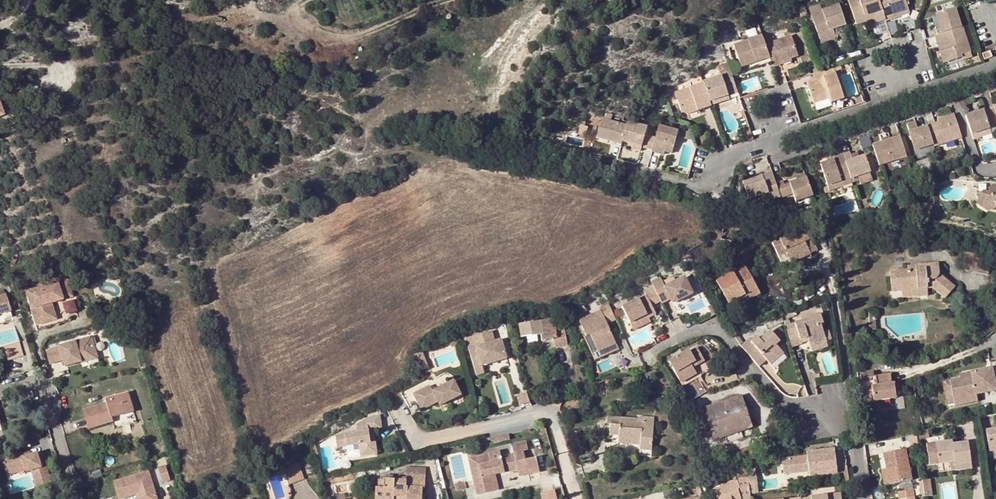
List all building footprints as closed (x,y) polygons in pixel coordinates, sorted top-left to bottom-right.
[(847,2),(853,21),(864,18),(864,17),(881,11),(877,0),(853,0),(847,2)] [(885,23),(893,21),(892,17),(907,12),(903,0),(877,0),(881,11),(884,21),(885,23)] [(804,4),(797,5),(801,18),(808,16),(804,4)] [(820,4),(811,7),(814,15),(822,12),(820,4)] [(845,27),(839,6),(822,12),(814,15),(822,40),(836,35),(834,30),(838,29),(845,27)] [(937,36),(962,28),(955,9),(936,15),(940,27),(937,28),(934,29),(937,36)] [(864,18),(853,21),(855,26),(870,21),(872,26),(884,21),(881,11),(864,17),(864,18)] [(908,15),(907,12),(892,17),(893,21),(908,15)] [(937,36),(935,37),(938,46),(942,43),(945,51),(940,53),(944,64),(963,57),(962,55),(971,52),(962,28),(937,36)] [(836,35),(822,40),(824,44),(838,39),(836,35)] [(764,47),(761,38),(733,47),(741,70),(754,66),(754,63),(768,58),(764,47)] [(770,65),(771,69),(779,67),(778,64),(789,60),(796,58),(789,38),(764,47),(768,58),(770,65)] [(990,51),(983,53),(985,60),(992,58),(990,51)] [(754,63),(754,66),(756,69),(770,65),(768,58),(754,63)] [(840,71),(838,67),(819,73),(817,74),(819,80),(805,85),(813,106),(829,100),(830,104),(843,99),(833,73),(840,71)] [(735,90),(729,72),(719,75),(721,78),(703,84),(710,104),(720,101),(718,96),(735,90)] [(817,74),(803,79),(805,85),(819,80),(817,74)] [(710,104),(703,84),(674,93),(682,114),(688,116),(711,108),(710,104)] [(737,95),(735,90),(718,96),(720,101),(737,95)] [(995,122),(995,107),(980,113),(975,115),(966,118),(972,135),(990,129),(988,125),(995,122)] [(742,111),(739,113),(744,127),(747,126),(742,111)] [(940,125),(928,129),(934,147),(934,148),(962,139),(954,116),(939,121),(940,125)] [(622,147),(627,128),(603,121),(597,140),(608,143),(622,147)] [(934,147),(928,129),(918,132),(916,125),(908,128),(917,153),(934,147)] [(657,136),(627,128),(622,147),(651,155),(652,154),(657,136)] [(679,134),(659,128),(657,136),(652,154),(661,156),(662,153),(665,154),(673,156),(679,134)] [(972,135),(974,141),(991,135),(990,129),(972,135)] [(691,134),(690,132),(682,130),(680,138),(689,140),(691,134)] [(873,148),(879,168),(907,159),(900,138),(873,148)] [(850,154),(843,156),(851,180),(858,177),(870,174),(872,173),(867,157),(859,159),(858,156),(851,158),(850,154)] [(851,180),(843,156),(833,160),(834,162),(828,164),(821,166),(830,193),(843,188),(841,183),(851,180)] [(776,185),(772,173),(762,176),(763,179),(760,180),(759,177),(742,183),(750,202),(761,198),(764,205),(781,199),(776,185)] [(870,174),(858,177),(861,186),(873,181),(870,174)] [(796,203),(813,198),(807,179),(797,182),(790,185),(794,196),(796,203)] [(843,188),(852,185),(851,180),(841,183),(843,188)] [(781,199),(781,200),(789,197),(785,186),(784,183),(776,185),(781,199)] [(790,185),(785,186),(789,197),(794,196),(790,185)] [(983,211),(990,208),(995,208),(995,187),(992,186),(988,189),(990,194),(986,196),(989,201),(983,203),(980,206),(983,211)] [(804,225),(771,242),(786,271),(812,258),(805,243),(812,240),(804,225)] [(819,255),(812,240),(805,243),(812,258),(819,255)] [(990,257),(965,252),(962,268),(987,273),(990,257)] [(891,292),(901,291),(927,289),(933,289),(944,298),(954,287),(938,272),(937,263),(914,264),(914,266),(907,266),(907,269),(889,270),(891,292)] [(716,281),(729,305),(745,297),(747,301),(759,294),(744,266),(716,281)] [(660,278),(651,282),(653,286),(657,295),(666,290),(670,299),(673,304),(692,294),(684,278),(665,286),(660,278)] [(57,282),(24,292),(30,310),(34,327),(36,331),(52,327),(51,322),(56,320),(51,303),(62,300),(73,297),(68,279),(57,282)] [(657,295),(653,286),(644,290),(646,294),(622,305),(630,323),(647,314),(649,317),(655,314),(652,305),(661,301),(657,295)] [(927,289),(901,291),(902,298),(927,296),(927,289)] [(661,301),(662,303),(670,299),(666,290),(657,295),(661,301)] [(10,311),(5,295),(0,296),(0,314),(10,311)] [(745,297),(729,305),(731,310),(747,301),(745,297)] [(604,325),(607,324),(616,320),(608,303),(599,308),(600,311),(578,320),(586,337),(590,335),(598,352),(616,344),(610,330),(607,331),(604,325)] [(802,319),(786,325),(793,346),(802,342),(801,339),(808,337),(810,342),(826,336),(822,322),(824,322),(821,312),(801,318),(802,319)] [(865,318),(866,330),(875,329),(874,319),(876,319),(875,317),(871,312),(868,313),(868,318),(865,318)] [(647,314),(630,323),(633,329),(650,321),(649,317),(647,314)] [(553,319),(518,324),(521,338),(541,335),(542,341),(553,339),(555,348),(568,346),(565,328),(555,329),(553,319)] [(747,338),(739,344),(757,365),(766,357),(769,360),(774,355),(777,357),(784,350),(776,342),(779,338),(771,329),(761,338),(757,334),(750,341),(747,338)] [(508,360),(502,343),(500,342),(496,343),(492,344),(489,337),(484,335),(473,337),(477,349),(483,368),(508,360)] [(827,339),(826,336),(810,342),(810,345),(827,339)] [(64,367),(80,363),(79,360),(97,354),(91,338),(58,347),(64,367)] [(17,343),(3,348),(8,361),(22,356),(17,343)] [(483,368),(477,349),(469,351),(478,377),(485,375),(483,368)] [(694,372),(693,369),(691,365),(695,362),(697,367),(699,369),(707,365),(698,349),(691,353),(690,351),(669,362),(679,380),(694,372)] [(423,352),(414,354),(420,372),(429,368),(423,352)] [(79,360),(80,363),(80,364),(89,361),(90,365),(99,363),(98,358),(97,354),(79,360)] [(953,400),(976,395),(995,390),(991,368),(959,375),(959,378),(942,382),(947,406),(954,405),(953,400)] [(874,376),(860,378),(863,402),(895,397),(894,384),(891,384),(890,373),(874,376)] [(430,385),(413,394),(421,410),(438,402),(440,406),(461,395),(454,380),(432,391),(430,385)] [(106,403),(83,411),(88,430),(112,422),(110,419),(134,412),(128,393),(105,400),(106,403)] [(714,441),(725,437),(723,432),(738,427),(740,432),(752,428),(741,395),(703,409),(714,441)] [(976,395),(953,400),(954,405),(977,399),(976,395)] [(373,430),(382,429),(380,415),(371,417),(356,425),(357,431),(335,435),(337,447),(347,446),(348,455),(360,453),(360,457),(377,455),(375,442),(370,443),(368,431),(373,430)] [(619,425),(610,424),(609,435),(618,436),(618,444),(640,446),(639,450),(651,451),(652,430),(645,429),(646,421),(639,419),(639,418),(620,417),(619,425)] [(995,448),(995,425),(987,426),(990,448),(995,448)] [(922,427),(915,429),(916,438),(927,436),(926,426),(922,427)] [(723,432),(725,437),(740,432),(738,427),(723,432)] [(509,434),(493,438),(494,443),(510,440),(509,434)] [(937,462),(949,460),(949,457),(954,456),(954,460),(955,463),(971,460),(968,440),(952,442),(952,438),(934,441),(937,462)] [(491,477),(495,476),(494,471),(503,469),(504,474),(517,471),(518,477),(529,475),(528,471),(538,469),(535,458),(526,460),(523,452),(527,450),(526,442),(511,446),(513,454),(500,457),(499,451),(467,459),(476,496),(494,491),(491,477)] [(315,443),(310,445),(314,456),(318,454),(315,443)] [(912,477),(906,445),(884,450),(887,467),(890,482),(912,477)] [(806,455),(787,458),(789,473),(807,470),(808,475),(836,472),(833,447),(810,450),(811,455),(806,455)] [(3,458),(8,471),(27,465),(28,469),(29,472),(33,471),(38,485),(52,481),(43,451),(24,456),(22,452),(3,458)] [(789,473),(787,458),(781,458),(783,473),(789,473)] [(954,470),(954,462),(938,463),(939,471),(954,470)] [(298,464),(283,469),(289,485),(304,480),(298,464)] [(27,465),(8,471),(9,475),(28,469),(27,465)] [(166,467),(158,469),(163,484),(170,482),(166,467)] [(748,487),(749,493),(758,492),(755,468),(746,469),(747,477),(748,487)] [(113,483),(118,498),(124,498),(135,496),(140,494),(141,498),(157,498),(149,472),(113,483)] [(392,479),(392,481),(384,480),(383,488),(377,488),(375,488),(375,498),(421,498),(422,488),(423,488),(423,474),(405,474),(405,480),(392,479)] [(747,477),(734,479),(720,483),(721,485),(711,489),(713,498),(740,498),(737,488),(739,488),(748,487),(747,477)] [(930,478),(922,479),(924,494),(925,496),(932,494),(930,478)] [(899,497),(914,495),(913,487),(898,490),(899,497)] [(542,498),(557,498),(553,488),(540,492),(542,498)]
